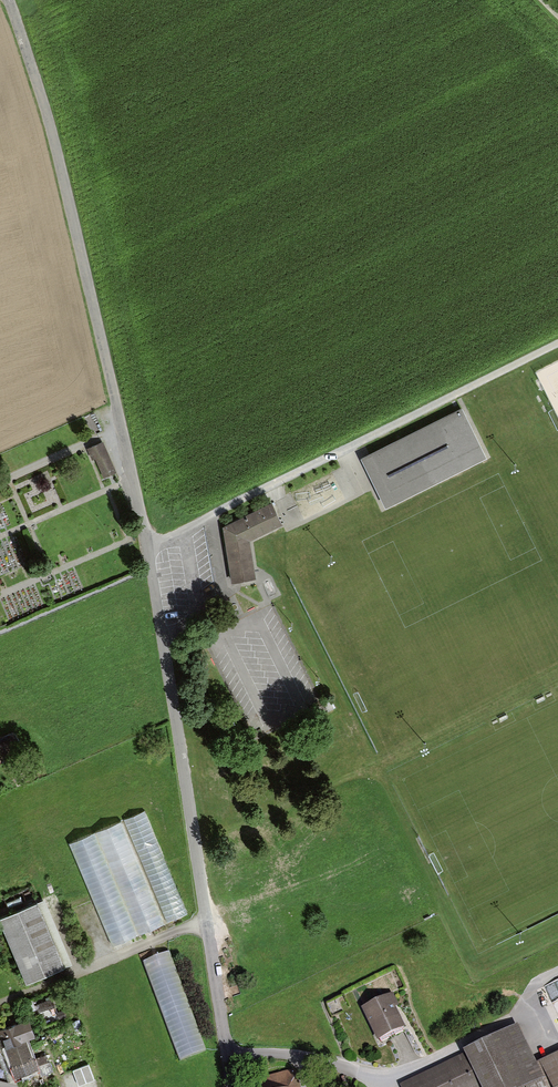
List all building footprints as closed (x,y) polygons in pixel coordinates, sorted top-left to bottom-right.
[(459,409),(356,458),(380,508),(483,459),(459,409)] [(115,470),(102,442),(89,448),(103,476),(115,470)] [(273,502),(226,526),(233,578),(254,576),(249,535),(282,518),(273,502)] [(2,760),(1,759),(22,749),(16,736),(0,744),(0,761),(2,760)] [(145,811),(125,820),(166,920),(186,912),(145,811)] [(120,820),(69,842),(112,945),(164,923),(120,820)] [(45,896),(2,913),(27,976),(70,959),(45,896)] [(168,952),(143,961),(180,1060),(206,1050),(168,952)] [(361,1008),(377,1041),(406,1027),(396,1007),(399,1005),(392,992),(361,1008)] [(52,998),(39,1003),(41,1010),(55,1005),(52,998)] [(66,1016),(63,1009),(57,1012),(60,1019),(66,1016)] [(12,1065),(34,1057),(27,1038),(36,1035),(29,1018),(0,1029),(0,1031),(12,1065)] [(464,1055),(479,1086),(551,1086),(546,1077),(544,1078),(537,1062),(518,1023),(461,1050),(464,1055)] [(537,1062),(544,1078),(546,1077),(551,1086),(557,1086),(557,1052),(537,1062)] [(54,1074),(47,1053),(36,1057),(39,1066),(27,1071),(31,1082),(54,1074)] [(401,1086),(479,1086),(464,1055),(400,1085),(401,1086)] [(90,1065),(73,1071),(78,1086),(95,1080),(90,1065)] [(297,1071),(254,1081),(256,1086),(301,1086),(297,1071)]
